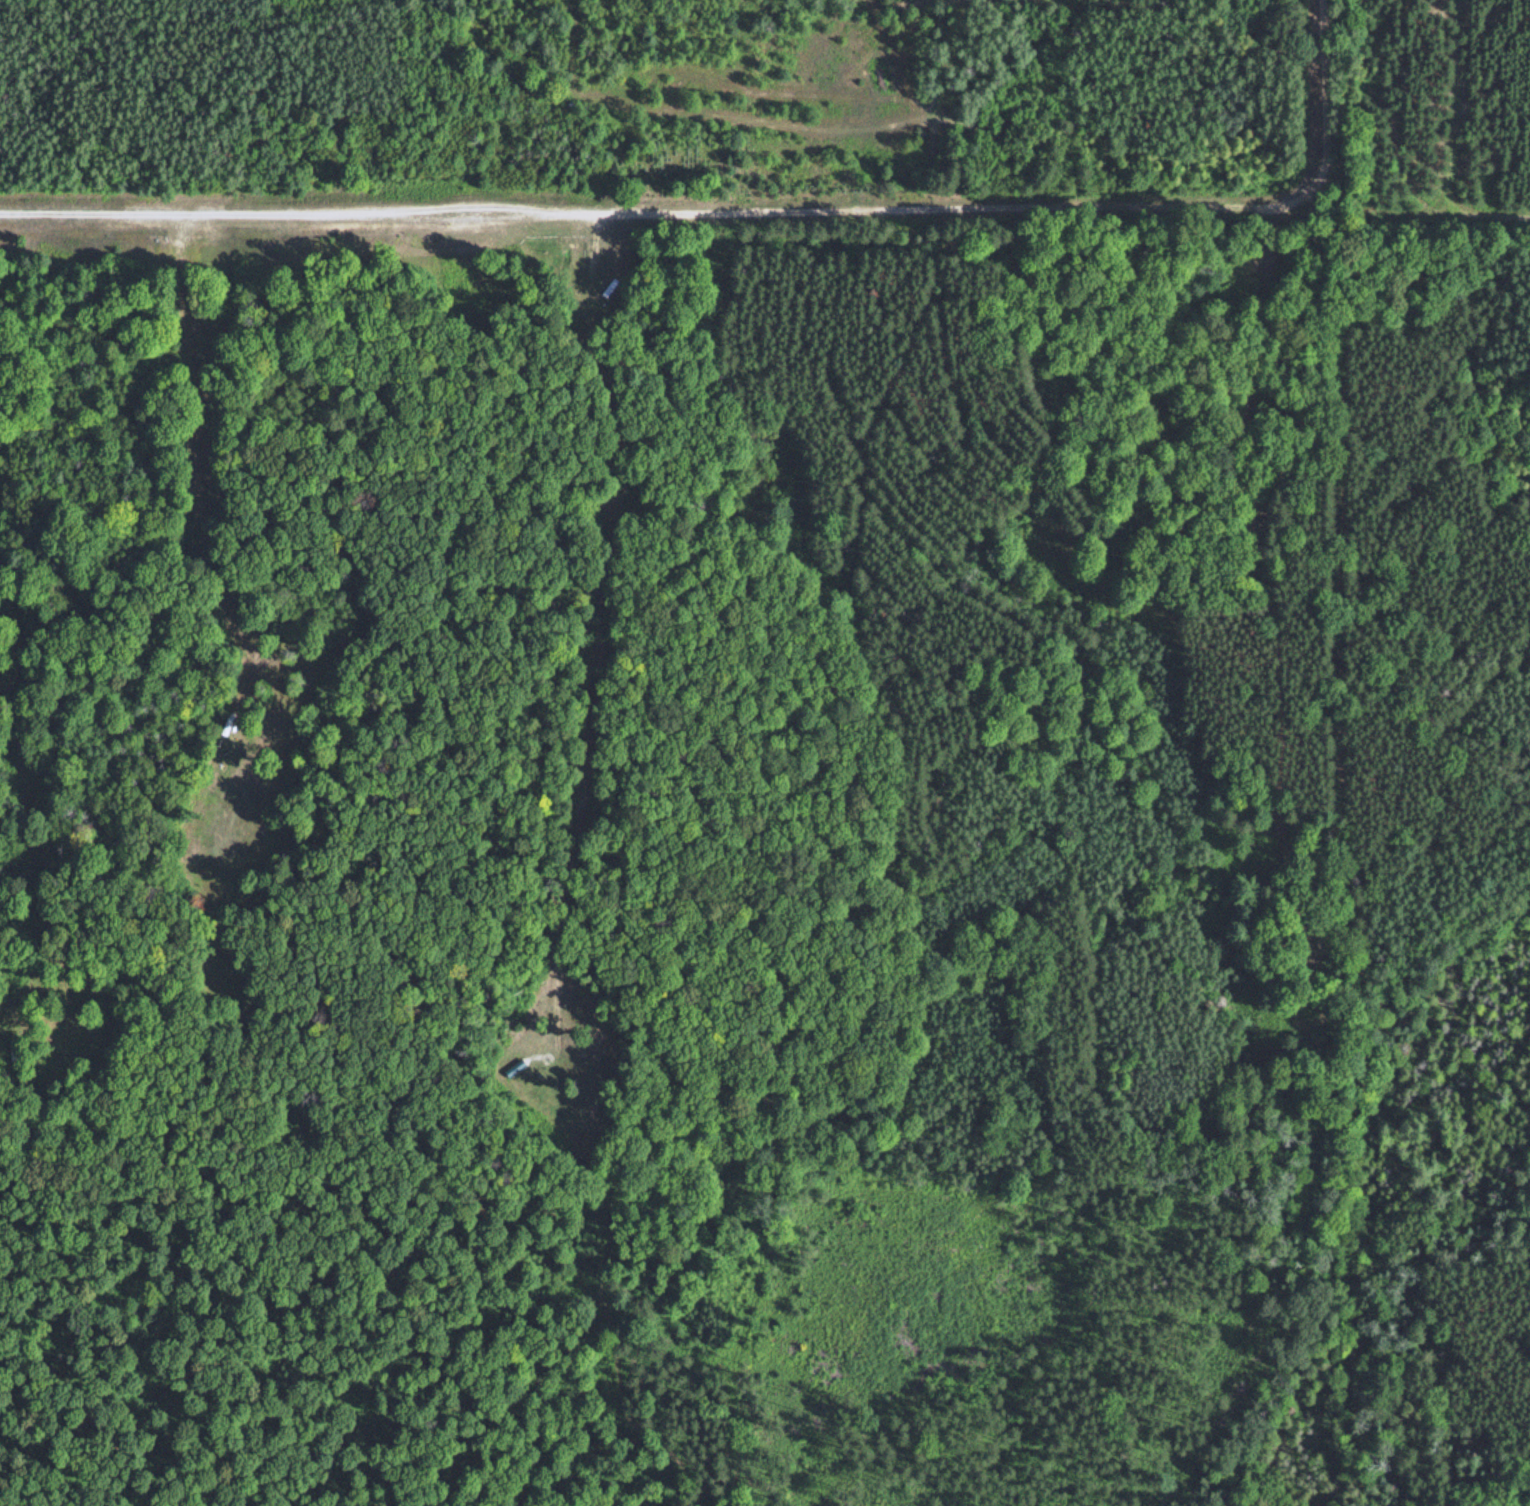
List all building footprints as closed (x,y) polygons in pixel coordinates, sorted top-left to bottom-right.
[(612,259),(603,259),(603,304),(612,304),(612,259)]
